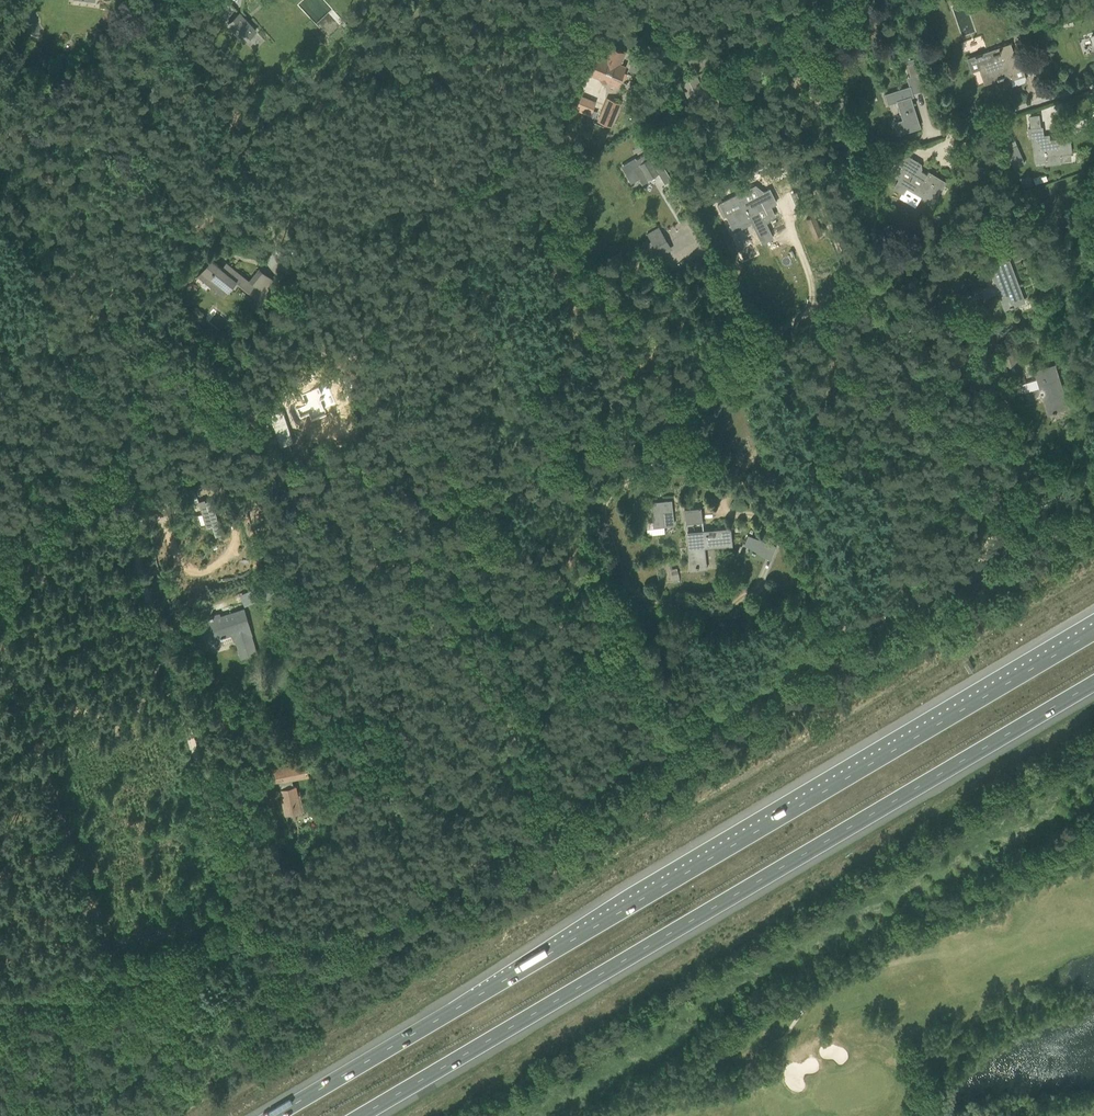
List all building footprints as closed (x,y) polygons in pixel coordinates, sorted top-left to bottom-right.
[(255,30),(238,12),(227,23),(244,41),(255,30)] [(967,59),(968,61),(972,71),(979,69),(984,83),(997,79),(997,80),(1003,77),(1002,76),(1009,74),(1011,79),(1013,85),(1026,80),(1021,67),(1019,68),(1011,44),(967,59)] [(605,58),(600,56),(592,74),(616,84),(619,79),(622,80),(625,73),(622,72),(624,67),(619,64),(622,56),(608,50),(605,58)] [(905,62),(910,76),(919,74),(914,59),(905,62)] [(910,97),(913,96),(910,86),(885,94),(888,104),(897,101),(903,120),(894,123),(897,134),(920,127),(910,97)] [(597,121),(612,127),(621,103),(606,98),(597,121)] [(1041,127),(1028,129),(1029,138),(1033,137),(1036,161),(1044,160),(1044,165),(1061,164),(1059,153),(1071,152),(1070,147),(1069,136),(1056,137),(1049,138),(1050,139),(1043,140),(1041,127)] [(964,142),(967,151),(984,145),(982,136),(964,142)] [(620,166),(630,183),(638,179),(645,175),(647,179),(658,172),(664,184),(671,179),(649,144),(643,148),(646,153),(635,160),(634,158),(620,166)] [(906,188),(932,204),(946,182),(928,171),(926,175),(914,167),(918,162),(912,158),(909,162),(902,158),(897,166),(896,165),(890,174),(898,179),(893,188),(903,194),(906,188)] [(1022,159),(1012,164),(1014,168),(1024,164),(1022,159)] [(864,166),(866,171),(877,167),(876,162),(864,166)] [(1035,184),(1047,179),(1046,175),(1033,179),(1035,184)] [(1030,185),(1027,177),(1020,179),(1023,188),(1030,185)] [(743,191),(719,203),(726,216),(727,216),(731,225),(730,225),(733,231),(752,222),(762,243),(773,238),(765,223),(759,211),(770,206),(776,203),(770,189),(764,192),(748,200),(743,191)] [(275,219),(279,230),(304,221),(300,211),(275,219)] [(812,233),(815,241),(823,238),(820,229),(816,219),(808,223),(812,233)] [(647,234),(658,253),(669,246),(658,228),(647,234)] [(687,248),(674,255),(686,278),(699,271),(687,248)] [(259,268),(249,281),(246,278),(245,279),(225,263),(221,268),(210,259),(200,272),(215,284),(213,287),(224,296),(236,282),(262,303),(267,296),(267,297),(268,296),(260,290),(270,277),(259,269),(260,269),(259,268)] [(1001,298),(1005,309),(1009,307),(1010,308),(1013,307),(1013,306),(1020,303),(1019,301),(1023,299),(1009,259),(989,268),(995,283),(980,289),(984,298),(999,292),(1001,298)] [(827,267),(817,271),(821,280),(831,276),(827,267)] [(1000,352),(1005,367),(1019,362),(1015,347),(1000,352)] [(1045,402),(1048,413),(1068,407),(1055,365),(1035,371),(1040,387),(1025,392),(1028,401),(1043,396),(1045,402)] [(328,386),(330,385),(323,370),(305,377),(310,391),(300,395),(304,403),(305,403),(306,406),(295,410),(299,420),(308,416),(311,423),(326,416),(324,411),(336,406),(328,386)] [(347,390),(353,387),(349,378),(343,380),(347,390)] [(982,379),(969,383),(972,394),(985,390),(982,379)] [(283,411),(270,415),(281,446),(293,442),(283,411)] [(148,487),(149,502),(158,502),(157,487),(148,487)] [(213,496),(207,499),(209,504),(215,502),(213,496)] [(673,525),(671,501),(651,503),(654,527),(673,525)] [(205,507),(210,525),(215,524),(210,506),(205,507)] [(684,509),(685,523),(702,521),(700,507),(684,509)] [(685,533),(689,567),(696,567),(696,568),(698,568),(698,566),(704,566),(702,546),(704,546),(705,547),(731,544),(729,528),(719,529),(685,533)] [(748,534),(744,543),(772,556),(776,546),(748,534)] [(254,587),(259,600),(274,594),(268,581),(254,587)] [(203,648),(215,644),(214,641),(236,634),(240,648),(238,649),(241,658),(255,654),(248,630),(243,611),(218,619),(217,615),(210,617),(211,620),(196,625),(203,648)] [(278,768),(268,771),(271,784),(280,782),(281,790),(280,790),(285,813),(294,811),(295,814),(304,812),(300,793),(298,794),(296,786),(292,787),(290,780),(306,777),(303,763),(278,768)]
